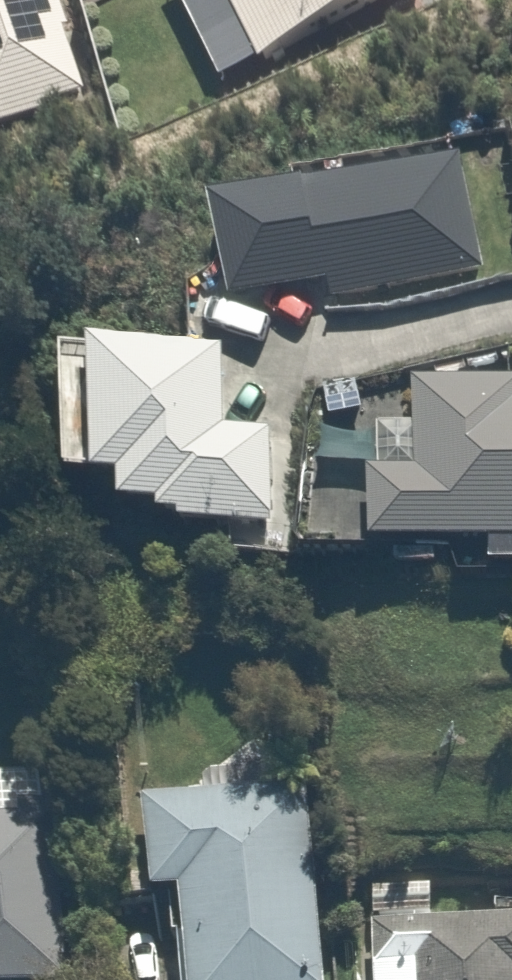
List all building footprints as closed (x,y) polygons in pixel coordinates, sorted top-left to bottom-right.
[(46,109),(44,104),(87,89),(69,32),(73,30),(64,0),(0,0),(0,126),(46,109)] [(370,0),(183,0),(205,42),(243,23),(261,58),(370,0)] [(487,268),(464,157),(217,206),(235,303),(333,282),(336,300),(487,268)] [(277,526),(274,432),(230,432),(228,352),(102,352),(102,358),(74,359),(76,481),(105,481),(105,485),(131,484),(131,511),(168,511),(167,521),(187,520),(186,528),(277,526)] [(419,381),(421,473),(375,474),(376,545),(511,541),(511,380),(419,381)] [(0,774),(0,979),(85,979),(45,765),(0,774)] [(150,805),(166,905),(192,901),(205,979),(337,979),(304,780),(150,805)] [(371,883),(380,979),(511,979),(511,911),(511,919),(488,919),(488,906),(462,906),(463,927),(435,927),(435,883),(371,883)]
